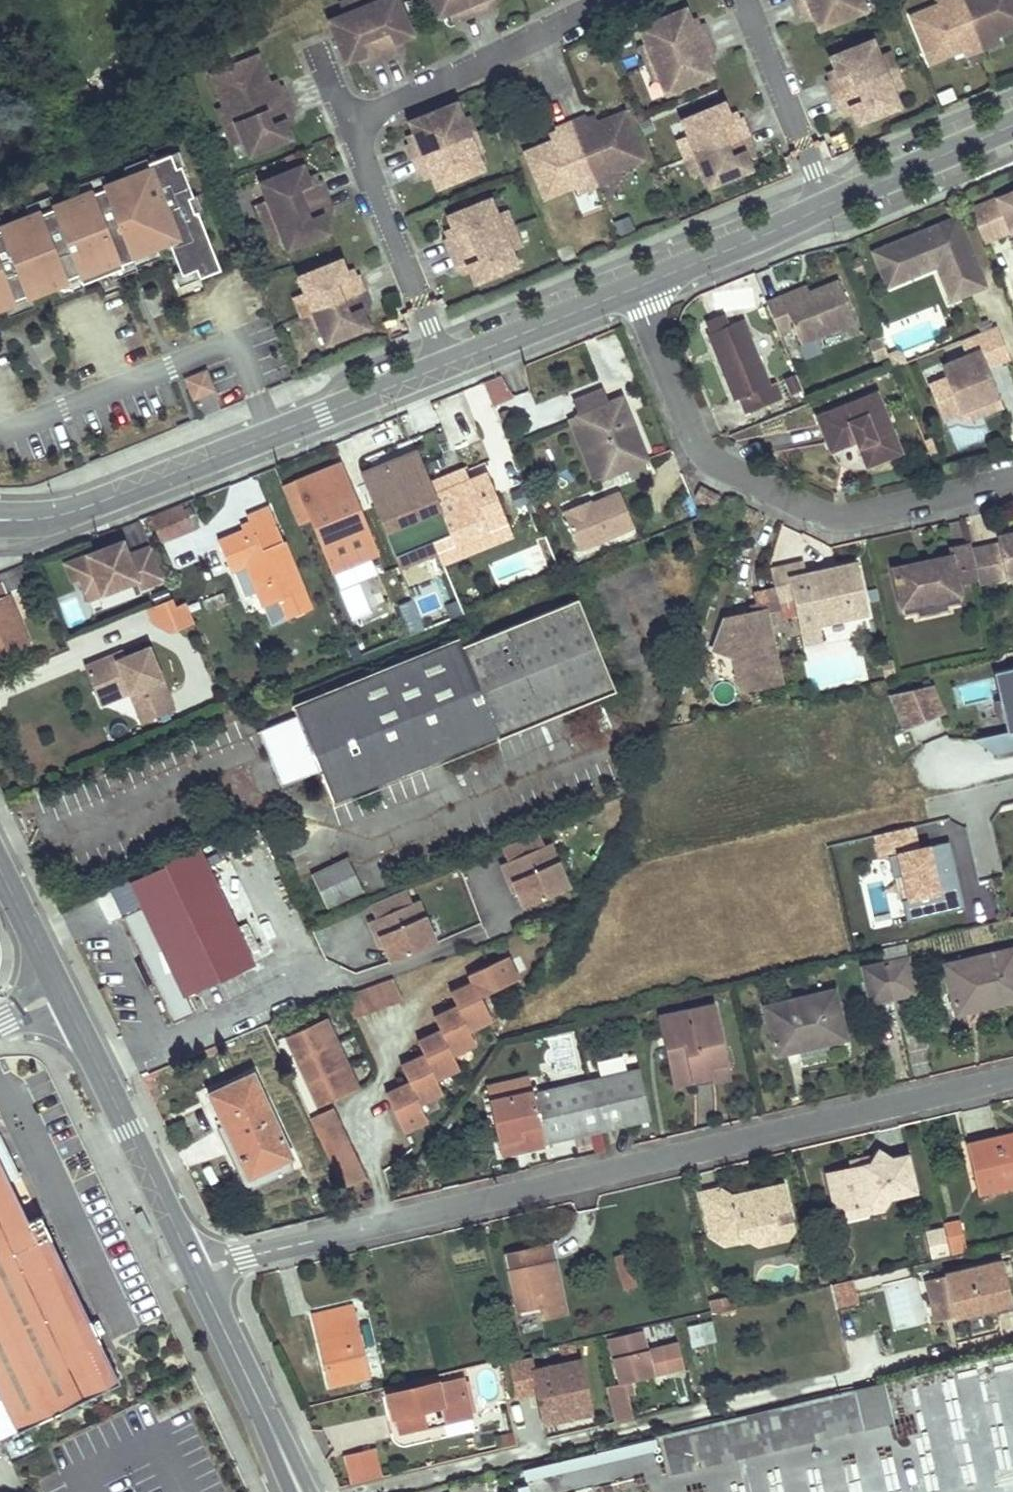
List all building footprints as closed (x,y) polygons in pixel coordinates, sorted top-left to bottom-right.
[(359,0),(348,0),(341,3),(346,14),(362,7),(359,0)] [(384,60),(398,54),(397,49),(394,43),(400,40),(412,35),(398,0),(380,0),(378,1),(362,7),(384,60)] [(475,15),(469,0),(430,0),(437,17),(449,12),(456,10),(458,16),(460,21),(475,15)] [(475,15),(490,9),(488,4),(486,0),(469,0),(475,15)] [(794,1),(800,15),(805,13),(811,11),(814,17),(819,29),(865,10),(861,0),(796,0),(794,1)] [(962,0),(944,0),(945,2),(939,5),(911,16),(930,62),(965,48),(980,42),(962,0)] [(980,42),(994,36),(1012,28),(1012,0),(962,0),(980,42)] [(369,66),(384,60),(362,7),(346,14),(329,21),(346,63),(358,58),(364,55),(367,62),(369,66)] [(646,46),(652,61),(710,38),(704,23),(699,25),(693,27),(690,21),(685,9),(639,27),(646,46)] [(449,12),(452,19),(458,16),(456,10),(449,12)] [(805,13),(807,20),(814,17),(811,11),(805,13)] [(697,18),(690,21),(693,27),(699,25),(697,18)] [(980,42),(982,49),(997,42),(994,36),(980,42)] [(710,38),(652,61),(658,76),(666,94),(712,75),(707,63),(705,57),(711,54),(716,52),(710,38)] [(394,43),(397,49),(403,47),(400,40),(394,43)] [(827,80),(833,95),(886,73),(879,57),(872,40),(830,57),(835,69),(838,76),(831,78),(827,80)] [(980,42),(965,48),(967,55),(982,49),(980,42)] [(646,46),(640,49),(646,64),(652,61),(646,46)] [(890,53),(879,57),(886,73),(897,69),(890,53)] [(705,57),(707,63),(714,61),(711,54),(705,57)] [(358,58),(360,64),(367,62),(364,55),(358,58)] [(231,124),(235,122),(288,100),(282,85),(277,87),(271,89),(268,83),(257,56),(211,74),(225,109),(231,124)] [(646,64),(652,78),(658,76),(652,61),(646,64)] [(835,69),(829,72),(831,78),(838,76),(835,69)] [(897,69),(886,73),(892,89),(903,85),(897,69)] [(886,73),(833,95),(839,110),(844,108),(850,105),(853,112),(858,124),(899,107),(892,89),(886,73)] [(275,80),(268,83),(271,89),(277,87),(275,80)] [(288,100),(235,122),(242,138),(249,155),(290,138),(285,126),(283,120),(289,117),(294,115),(288,100)] [(405,145),(411,160),(469,136),(462,120),(455,103),(409,122),(414,134),(417,140),(410,143),(405,145)] [(695,154),(748,132),(742,117),(738,119),(731,122),(728,115),(724,103),(682,120),(689,137),(695,154)] [(844,108),(846,114),(853,112),(850,105),(844,108)] [(218,111),(224,126),(231,124),(225,109),(218,111)] [(585,115),(570,121),(593,179),(608,173),(642,159),(623,113),(596,124),(590,126),(587,120),(585,115)] [(735,113),(728,115),(731,122),(738,119),(735,113)] [(283,120),(285,126),(292,123),(289,117),(283,120)] [(475,134),(469,117),(462,120),(469,136),(475,134)] [(587,120),(590,126),(596,124),(593,117),(587,120)] [(593,179),(570,121),(554,128),(556,132),(559,139),(552,141),(525,152),(544,199),(578,185),(593,179)] [(224,126),(231,142),(242,138),(235,122),(231,124),(224,126)] [(550,135),(552,141),(559,139),(556,132),(550,135)] [(754,147),(748,132),(695,154),(702,170),(709,187),(751,170),(746,158),(743,151),(750,149),(754,147)] [(407,136),(410,143),(417,140),(414,134),(407,136)] [(469,136),(476,153),(482,151),(475,134),(469,136)] [(469,136),(411,160),(417,174),(422,173),(429,170),(431,177),(436,189),(482,170),(476,153),(469,136)] [(689,137),(678,142),(684,158),(695,154),(689,137)] [(743,151),(746,158),(752,155),(750,149),(743,151)] [(695,154),(684,158),(691,174),(702,170),(695,154)] [(195,270),(199,279),(220,270),(196,212),(193,213),(188,199),(192,197),(180,167),(175,169),(169,155),(147,164),(150,171),(139,176),(138,172),(102,187),(104,189),(93,194),(92,191),(51,207),(52,210),(41,214),(40,211),(0,227),(0,310),(16,303),(15,301),(25,296),(26,299),(68,283),(67,280),(78,275),(82,285),(122,268),(121,265),(133,261),(131,258),(168,243),(181,276),(195,270)] [(267,200),(273,216),(326,195),(320,180),(316,182),(309,184),(307,178),(302,166),(260,183),(267,200)] [(422,173),(425,179),(431,177),(429,170),(422,173)] [(593,179),(596,185),(610,179),(608,173),(593,179)] [(313,175),(307,178),(309,184),(316,182),(313,175)] [(578,185),(581,191),(596,185),(593,179),(578,185)] [(326,195),(273,216),(280,232),(287,250),(329,233),(324,221),(321,214),(328,211),(332,210),(326,195)] [(973,209),(986,242),(1012,231),(1012,201),(1003,205),(1000,198),(973,209)] [(267,200),(256,204),(262,221),(273,216),(267,200)] [(449,238),(444,240),(450,254),(503,233),(496,217),(489,200),(448,216),(452,228),(455,235),(449,238)] [(328,211),(321,214),(324,221),(330,218),(328,211)] [(507,212),(496,217),(503,233),(514,229),(507,212)] [(262,221),(269,237),(280,232),(273,216),(262,221)] [(877,251),(888,280),(936,260),(939,267),(951,296),(970,289),(972,294),(988,288),(959,218),(877,251)] [(446,231),(449,238),(455,235),(452,228),(446,231)] [(503,233),(510,250),(521,246),(514,229),(503,233)] [(503,233),(450,254),(456,269),(461,267),(467,265),(470,271),(475,283),(516,266),(510,250),(503,233)] [(306,295),(312,311),(365,289),(359,274),(354,276),(348,279),(345,273),(340,260),(299,278),(306,295)] [(936,260),(888,280),(891,287),(939,267),(936,260)] [(461,267),(463,274),(470,271),(467,265),(461,267)] [(781,290),(767,296),(780,330),(793,325),(799,339),(856,317),(838,268),(807,280),(810,286),(783,296),(781,290)] [(351,270),(345,273),(348,279),(354,276),(351,270)] [(783,296),(810,286),(807,280),(781,290),(783,296)] [(365,289),(312,311),(319,327),(326,344),(368,327),(363,315),(360,309),(367,306),(371,304),(365,289)] [(970,289),(951,296),(953,302),(972,294),(970,289)] [(306,295),(294,299),(301,316),(312,311),(306,295)] [(360,309),(363,315),(369,312),(367,306),(360,309)] [(301,316),(308,332),(319,327),(312,311),(301,316)] [(726,312),(706,320),(711,330),(730,322),(726,312)] [(739,396),(744,411),(781,396),(774,380),(768,382),(744,317),(730,322),(711,330),(708,332),(734,397),(739,396)] [(945,379),(927,386),(940,419),(954,414),(978,404),(982,413),(1001,405),(986,367),(1011,357),(998,325),(959,341),(965,357),(940,367),(945,379)] [(878,359),(890,355),(883,336),(871,341),(878,359)] [(216,392),(207,369),(183,379),(193,401),(216,392)] [(791,391),(803,387),(797,370),(784,375),(791,391)] [(502,374),(484,383),(495,404),(512,396),(502,374)] [(603,389),(574,400),(580,414),(578,415),(603,476),(629,466),(634,478),(648,472),(643,460),(646,459),(623,403),(610,408),(608,402),(603,389)] [(900,453),(877,394),(818,417),(831,451),(857,441),(867,466),(900,453)] [(621,397),(608,402),(610,408),(623,403),(621,397)] [(978,404),(954,414),(967,419),(982,413),(978,404)] [(603,476),(578,415),(569,419),(594,480),(603,476)] [(430,481),(418,451),(361,474),(399,567),(436,552),(507,523),(487,473),(469,480),(435,494),(430,481)] [(342,461),(294,480),(312,522),(333,575),(382,557),(342,461)] [(464,468),(430,481),(435,494),(469,480),(464,468)] [(312,522),(294,480),(282,486),(299,527),(312,522)] [(634,528),(619,491),(591,502),(582,506),(581,503),(563,510),(579,550),(634,528)] [(191,530),(183,507),(151,520),(160,543),(191,530)] [(303,589),(269,507),(247,516),(249,522),(241,525),(243,531),(218,541),(230,570),(246,563),(264,605),(280,599),(288,618),(310,608),(303,589)] [(507,523),(436,552),(441,562),(512,534),(507,523)] [(974,547),(981,579),(982,581),(1012,575),(1012,531),(999,534),(1001,541),(974,547)] [(960,584),(981,579),(974,547),(973,540),(950,546),(951,554),(895,567),(903,606),(961,593),(960,584)] [(165,580),(151,547),(127,556),(122,542),(105,549),(107,554),(100,557),(98,552),(65,566),(72,582),(81,578),(90,601),(137,582),(140,590),(165,580)] [(811,556),(772,565),(776,586),(779,598),(796,594),(806,639),(825,635),(822,619),(869,608),(858,557),(814,567),(811,556)] [(391,606),(412,596),(395,561),(374,570),(391,606)] [(25,583),(19,568),(0,576),(0,578),(1,581),(0,582),(0,655),(28,644),(6,591),(25,583)] [(424,580),(435,613),(459,605),(448,572),(424,580)] [(786,626),(779,598),(776,586),(756,590),(761,609),(761,611),(755,613),(754,610),(724,617),(714,649),(735,656),(742,689),(781,680),(770,630),(786,626)] [(934,607),(963,601),(961,593),(903,606),(905,613),(919,611),(920,615),(935,611),(934,607)] [(318,770),(331,801),(497,734),(499,740),(617,689),(580,598),(461,646),(459,642),(293,709),(296,716),(318,770)] [(400,605),(408,630),(423,624),(414,599),(400,605)] [(176,609),(173,600),(147,611),(153,624),(174,633),(193,625),(185,605),(176,609)] [(114,654),(84,666),(97,697),(126,685),(130,695),(137,692),(149,720),(175,710),(150,647),(126,656),(116,660),(114,654)] [(123,650),(114,654),(116,660),(126,656),(123,650)] [(995,674),(1010,735),(1012,734),(1012,669),(995,674)] [(985,683),(964,685),(966,702),(987,700),(985,683)] [(126,685),(97,697),(101,706),(130,695),(126,685)] [(934,686),(890,698),(904,733),(946,715),(934,686)] [(137,692),(130,695),(141,723),(149,720),(137,692)] [(296,716),(259,731),(281,785),(318,770),(296,716)] [(964,908),(949,841),(920,847),(915,826),(876,834),(881,858),(888,856),(893,876),(903,874),(909,899),(903,900),(907,921),(964,908)] [(503,847),(508,860),(502,863),(510,882),(514,880),(518,890),(525,906),(570,887),(551,842),(545,845),(539,831),(503,847)] [(254,962),(200,848),(130,882),(143,907),(124,916),(136,942),(146,961),(175,1024),(186,1018),(198,1012),(189,993),(254,962)] [(327,907),(364,891),(347,856),(310,873),(327,907)] [(514,880),(510,882),(514,892),(518,890),(514,880)] [(883,880),(866,884),(873,917),(891,913),(883,880)] [(407,888),(370,903),(376,919),(370,921),(377,937),(381,935),(385,945),(391,961),(436,941),(418,899),(413,902),(407,888)] [(945,964),(956,1012),(972,1009),(971,1003),(1006,995),(1008,1001),(1012,999),(1012,948),(945,964)] [(491,1021),(480,998),(516,981),(505,958),(472,973),(477,982),(472,984),(461,990),(462,994),(452,999),(456,1009),(444,1014),(446,1018),(435,1023),(440,1033),(428,1039),(430,1043),(419,1048),(423,1057),(411,1063),(413,1067),(403,1072),(409,1086),(397,1092),(398,1096),(387,1101),(403,1134),(426,1122),(418,1105),(441,1094),(435,1081),(458,1070),(452,1056),(474,1046),(468,1032),(491,1021)] [(870,1002),(915,992),(908,958),(863,967),(870,1002)] [(472,973),(468,975),(472,984),(477,982),(472,973)] [(394,981),(344,998),(351,1020),(401,1002),(394,981)] [(450,995),(452,999),(462,994),(461,990),(450,995)] [(834,990),(765,1006),(776,1054),(793,1050),(791,1045),(826,1036),(828,1042),(845,1038),(834,990)] [(1006,995),(971,1003),(972,1009),(1008,1001),(1006,995)] [(678,1056),(669,1058),(674,1085),(714,1076),(712,1066),(729,1062),(716,1003),(669,1014),(678,1056)] [(433,1019),(435,1023),(446,1018),(444,1014),(433,1019)] [(659,1016),(669,1058),(678,1056),(669,1014),(659,1016)] [(356,1088),(323,1018),(289,1033),(294,1045),(290,1047),(302,1072),(306,1070),(310,1079),(306,1081),(312,1095),(317,1093),(322,1104),(356,1088)] [(294,1045),(289,1033),(285,1035),(290,1047),(294,1045)] [(826,1036),(791,1045),(793,1050),(828,1042),(826,1036)] [(417,1044),(419,1048),(430,1043),(428,1039),(417,1044)] [(714,1076),(716,1081),(733,1077),(729,1062),(712,1066),(714,1076)] [(401,1068),(403,1072),(413,1067),(411,1063),(401,1068)] [(530,1093),(491,1102),(502,1153),(524,1148),(649,1119),(639,1068),(530,1093)] [(310,1079),(306,1070),(302,1072),(306,1081),(310,1079)] [(234,1112),(220,1118),(248,1178),(291,1158),(252,1073),(223,1087),(234,1112)] [(487,1087),(491,1102),(530,1093),(526,1078),(487,1087)] [(733,1102),(732,1081),(715,1082),(715,1103),(733,1102)] [(223,1087),(209,1093),(220,1118),(234,1112),(223,1087)] [(386,1097),(387,1101),(398,1096),(397,1092),(386,1097)] [(322,1104),(317,1093),(312,1095),(317,1106),(322,1104)] [(333,1107),(309,1118),(342,1188),(366,1177),(333,1107)] [(54,1247),(39,1216),(28,1221),(8,1180),(19,1174),(0,1133),(0,1272),(54,1247)] [(966,1144),(973,1178),(1006,1171),(1008,1179),(1012,1178),(1012,1134),(966,1144)] [(908,1156),(893,1159),(879,1150),(876,1155),(870,1164),(852,1168),(828,1174),(836,1209),(844,1208),(871,1201),(873,1211),(883,1208),(890,1197),(915,1191),(908,1156)] [(876,1155),(851,1161),(852,1168),(870,1164),(876,1155)] [(248,1178),(238,1182),(244,1194),(297,1169),(291,1158),(248,1178)] [(973,1178),(977,1194),(1012,1185),(1012,1178),(1008,1179),(1006,1171),(973,1178)] [(744,1195),(733,1197),(722,1189),(703,1193),(712,1238),(740,1231),(743,1243),(753,1241),(779,1235),(777,1225),(793,1221),(785,1186),(754,1193),(755,1200),(745,1202),(744,1195)] [(755,1200),(754,1193),(744,1195),(745,1202),(755,1200)] [(871,1201),(844,1208),(846,1217),(873,1211),(871,1201)] [(950,1249),(965,1246),(959,1220),(944,1223),(950,1249)] [(777,1225),(779,1235),(753,1241),(761,1247),(790,1241),(796,1231),(793,1221),(777,1225)] [(932,1259),(950,1255),(944,1228),(926,1232),(932,1259)] [(740,1231),(712,1238),(726,1247),(743,1243),(740,1231)] [(566,1322),(550,1245),(507,1255),(519,1309),(541,1304),(546,1326),(566,1322)] [(119,1381),(54,1247),(0,1272),(0,1437),(119,1381)] [(1002,1262),(944,1277),(955,1319),(971,1315),(970,1311),(979,1309),(980,1312),(1012,1304),(1002,1262)] [(636,1286),(627,1274),(621,1279),(630,1291),(636,1286)] [(855,1281),(835,1286),(841,1309),(861,1303),(855,1281)] [(710,1311),(735,1305),(732,1295),(708,1301),(710,1311)] [(500,1296),(485,1298),(488,1314),(502,1311),(500,1296)] [(330,1384),(367,1375),(351,1305),(313,1314),(330,1384)] [(836,1311),(818,1313),(825,1362),(843,1359),(836,1311)] [(489,1323),(488,1314),(478,1315),(480,1325),(489,1323)] [(713,1323),(683,1326),(685,1345),(715,1342),(713,1323)] [(631,1382),(683,1369),(677,1342),(645,1350),(641,1331),(609,1338),(620,1384),(631,1382)] [(517,1399),(537,1395),(542,1423),(592,1413),(578,1355),(532,1365),(530,1354),(509,1359),(517,1399)] [(999,1400),(1012,1399),(1012,1372),(996,1374),(999,1400)] [(912,1383),(930,1491),(937,1491),(975,1486),(968,1441),(976,1440),(980,1465),(994,1462),(999,1491),(1004,1491),(1012,1491),(994,1375),(955,1382),(954,1376),(912,1383)] [(471,1417),(462,1378),(461,1377),(395,1392),(387,1394),(393,1417),(400,1415),(405,1432),(471,1417)] [(620,1384),(615,1386),(618,1397),(609,1399),(614,1418),(632,1413),(628,1396),(634,1394),(631,1382),(620,1384)] [(615,1386),(606,1388),(609,1399),(618,1397),(615,1386)] [(885,1386),(659,1437),(668,1473),(893,1422),(885,1386)] [(400,1415),(393,1417),(397,1434),(405,1432),(400,1415)] [(513,1433),(496,1437),(499,1449),(516,1445),(513,1433)] [(381,1477),(373,1449),(363,1452),(369,1480),(381,1477)] [(346,1456),(353,1484),(369,1480),(363,1452),(346,1456)] [(880,1455),(879,1479),(893,1480),(894,1456),(880,1455)]
